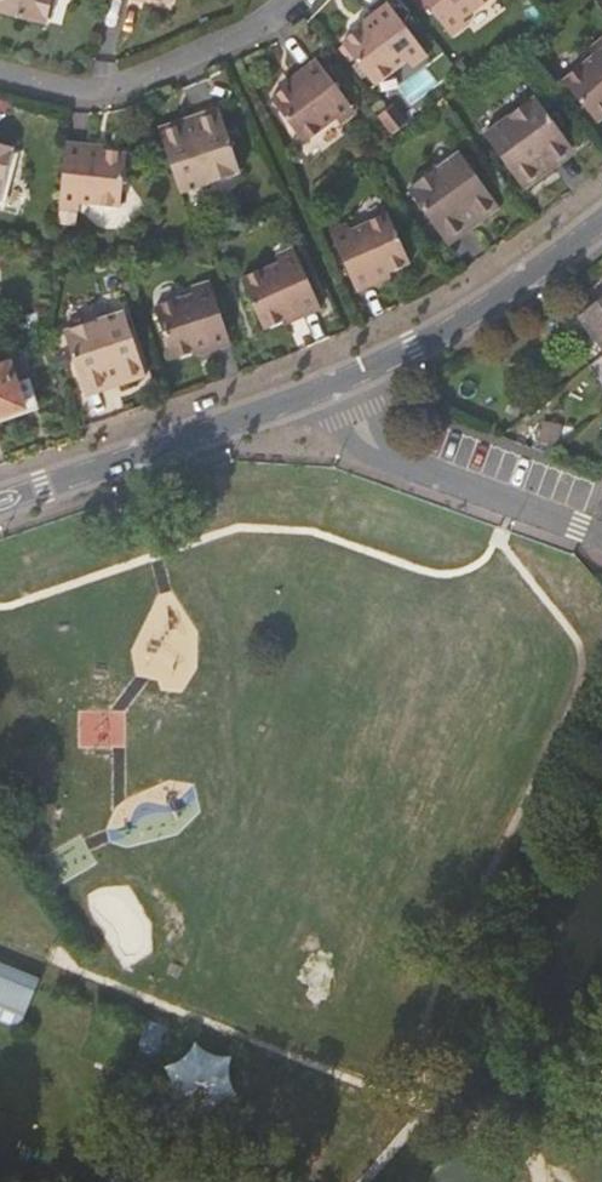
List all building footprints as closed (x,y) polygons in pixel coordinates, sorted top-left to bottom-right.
[(51,22),(57,0),(0,0),(0,9),(51,22)] [(456,34),(472,21),(501,0),(430,0),(456,34)] [(384,89),(415,65),(431,53),(394,5),(378,17),(381,22),(351,45),(384,89)] [(472,21),(456,34),(461,41),(476,28),(472,21)] [(600,52),(570,78),(601,117),(601,50),(600,52)] [(431,53),(415,65),(420,71),(436,58),(431,53)] [(310,146),(344,120),(358,108),(324,63),(307,75),(310,79),(278,103),(310,146)] [(535,192),(553,179),(547,169),(580,146),(545,98),(495,135),(535,192)] [(358,108),(344,120),(349,127),(363,115),(358,108)] [(158,128),(181,193),(240,173),(220,117),(181,131),(178,121),(158,128)] [(0,141),(0,200),(14,144),(0,141)] [(62,200),(82,202),(123,206),(128,152),(88,148),(88,145),(68,142),(62,200)] [(547,169),(553,179),(585,155),(580,146),(547,169)] [(419,191),(453,238),(484,214),(491,223),(510,210),(469,154),(419,191)] [(62,200),(61,208),(81,211),(82,202),(62,200)] [(484,214),(453,238),(459,246),(491,223),(484,214)] [(400,217),(363,235),(345,243),(368,297),(387,289),(385,285),(421,267),(400,217)] [(345,243),(363,235),(360,227),(341,236),(345,243)] [(280,267),(298,259),(294,250),(276,259),(280,267)] [(324,313),(298,259),(280,267),(243,285),(266,334),(302,317),(305,322),(324,313)] [(192,297),(211,290),(208,283),(189,290),(192,297)] [(230,346),(211,290),(192,297),(153,311),(172,362),(211,348),(212,353),(230,346)] [(568,325),(601,366),(601,296),(568,325)] [(125,372),(129,383),(150,376),(128,313),(68,333),(86,386),(125,372)] [(11,372),(0,375),(0,424),(36,413),(28,387),(17,391),(11,372)] [(90,397),(129,383),(125,372),(86,386),(90,397)] [(28,1010),(42,973),(0,957),(0,998),(28,1010)] [(168,1028),(147,1020),(137,1046),(158,1054),(168,1028)] [(217,1104),(239,1062),(191,1037),(169,1079),(217,1104)]
